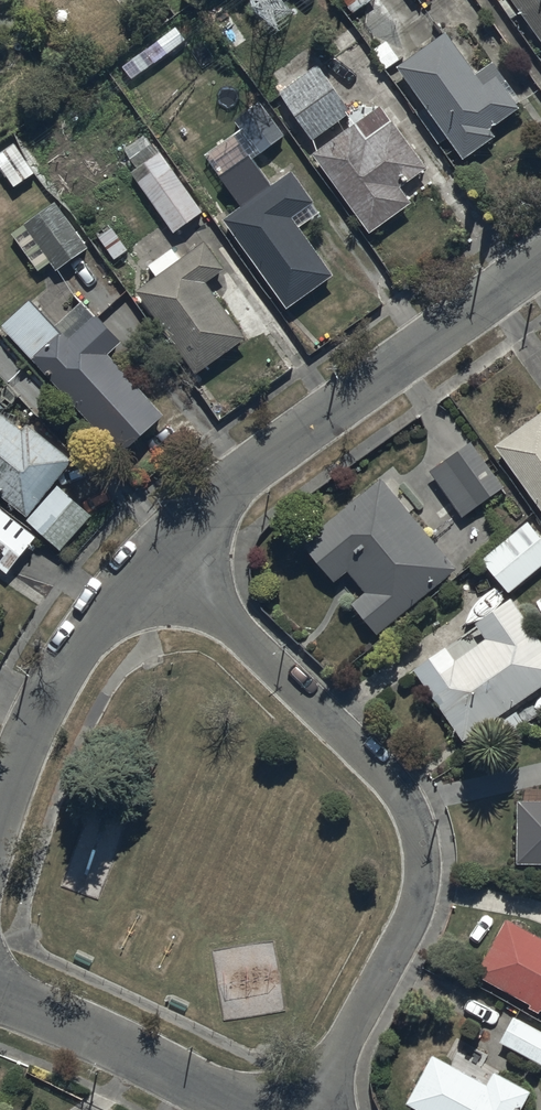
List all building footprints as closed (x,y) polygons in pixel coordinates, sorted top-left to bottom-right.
[(11,0),(0,0),(0,8),(11,0)] [(359,9),(371,0),(353,0),(359,9)] [(540,34),(540,0),(517,0),(540,34)] [(448,28),(399,64),(428,104),(416,112),(439,143),(450,134),(466,155),(497,132),(492,126),(526,101),(495,58),(478,70),(448,28)] [(322,61),(281,89),(314,138),(355,110),(322,61)] [(262,100),(236,118),(260,153),(286,134),(262,100)] [(382,103),(343,130),(316,149),(372,230),(415,200),(402,182),(428,165),(396,120),(382,103)] [(0,145),(0,164),(16,186),(37,171),(11,136),(0,145)] [(159,145),(129,166),(175,231),(204,210),(159,145)] [(294,167),(225,216),(289,306),(337,272),(296,214),(316,199),(294,167)] [(59,197),(12,228),(39,268),(51,260),(56,267),(90,244),(59,197)] [(156,270),(137,285),(199,371),(248,335),(208,280),(227,266),(206,237),(181,255),(174,245),(151,262),(156,270)] [(166,409),(110,349),(123,337),(99,311),(96,313),(83,299),(58,322),(38,301),(7,330),(121,452),(166,409)] [(32,513),(29,517),(65,546),(93,511),(56,481),(75,457),(30,421),(25,428),(0,409),(0,488),(32,513)] [(498,443),(540,502),(540,412),(498,443)] [(472,439),(431,468),(466,516),(506,486),(472,439)] [(460,566),(383,475),(304,542),(337,580),(352,567),(370,588),(355,602),(381,633),(460,566)] [(8,569),(36,533),(0,506),(0,563),(8,569)] [(540,565),(540,533),(528,518),(483,556),(512,590),(540,565)] [(414,666),(466,739),(540,686),(540,634),(514,595),(478,620),(489,635),(458,657),(448,643),(414,666)] [(519,798),(519,860),(540,860),(540,798),(519,798)] [(508,916),(478,973),(531,1001),(529,1004),(540,1010),(540,934),(508,916)] [(516,1014),(502,1039),(540,1061),(540,1028),(516,1014)] [(436,1053),(409,1101),(427,1109),(520,1109),(532,1088),(496,1069),(489,1081),(436,1053)]
